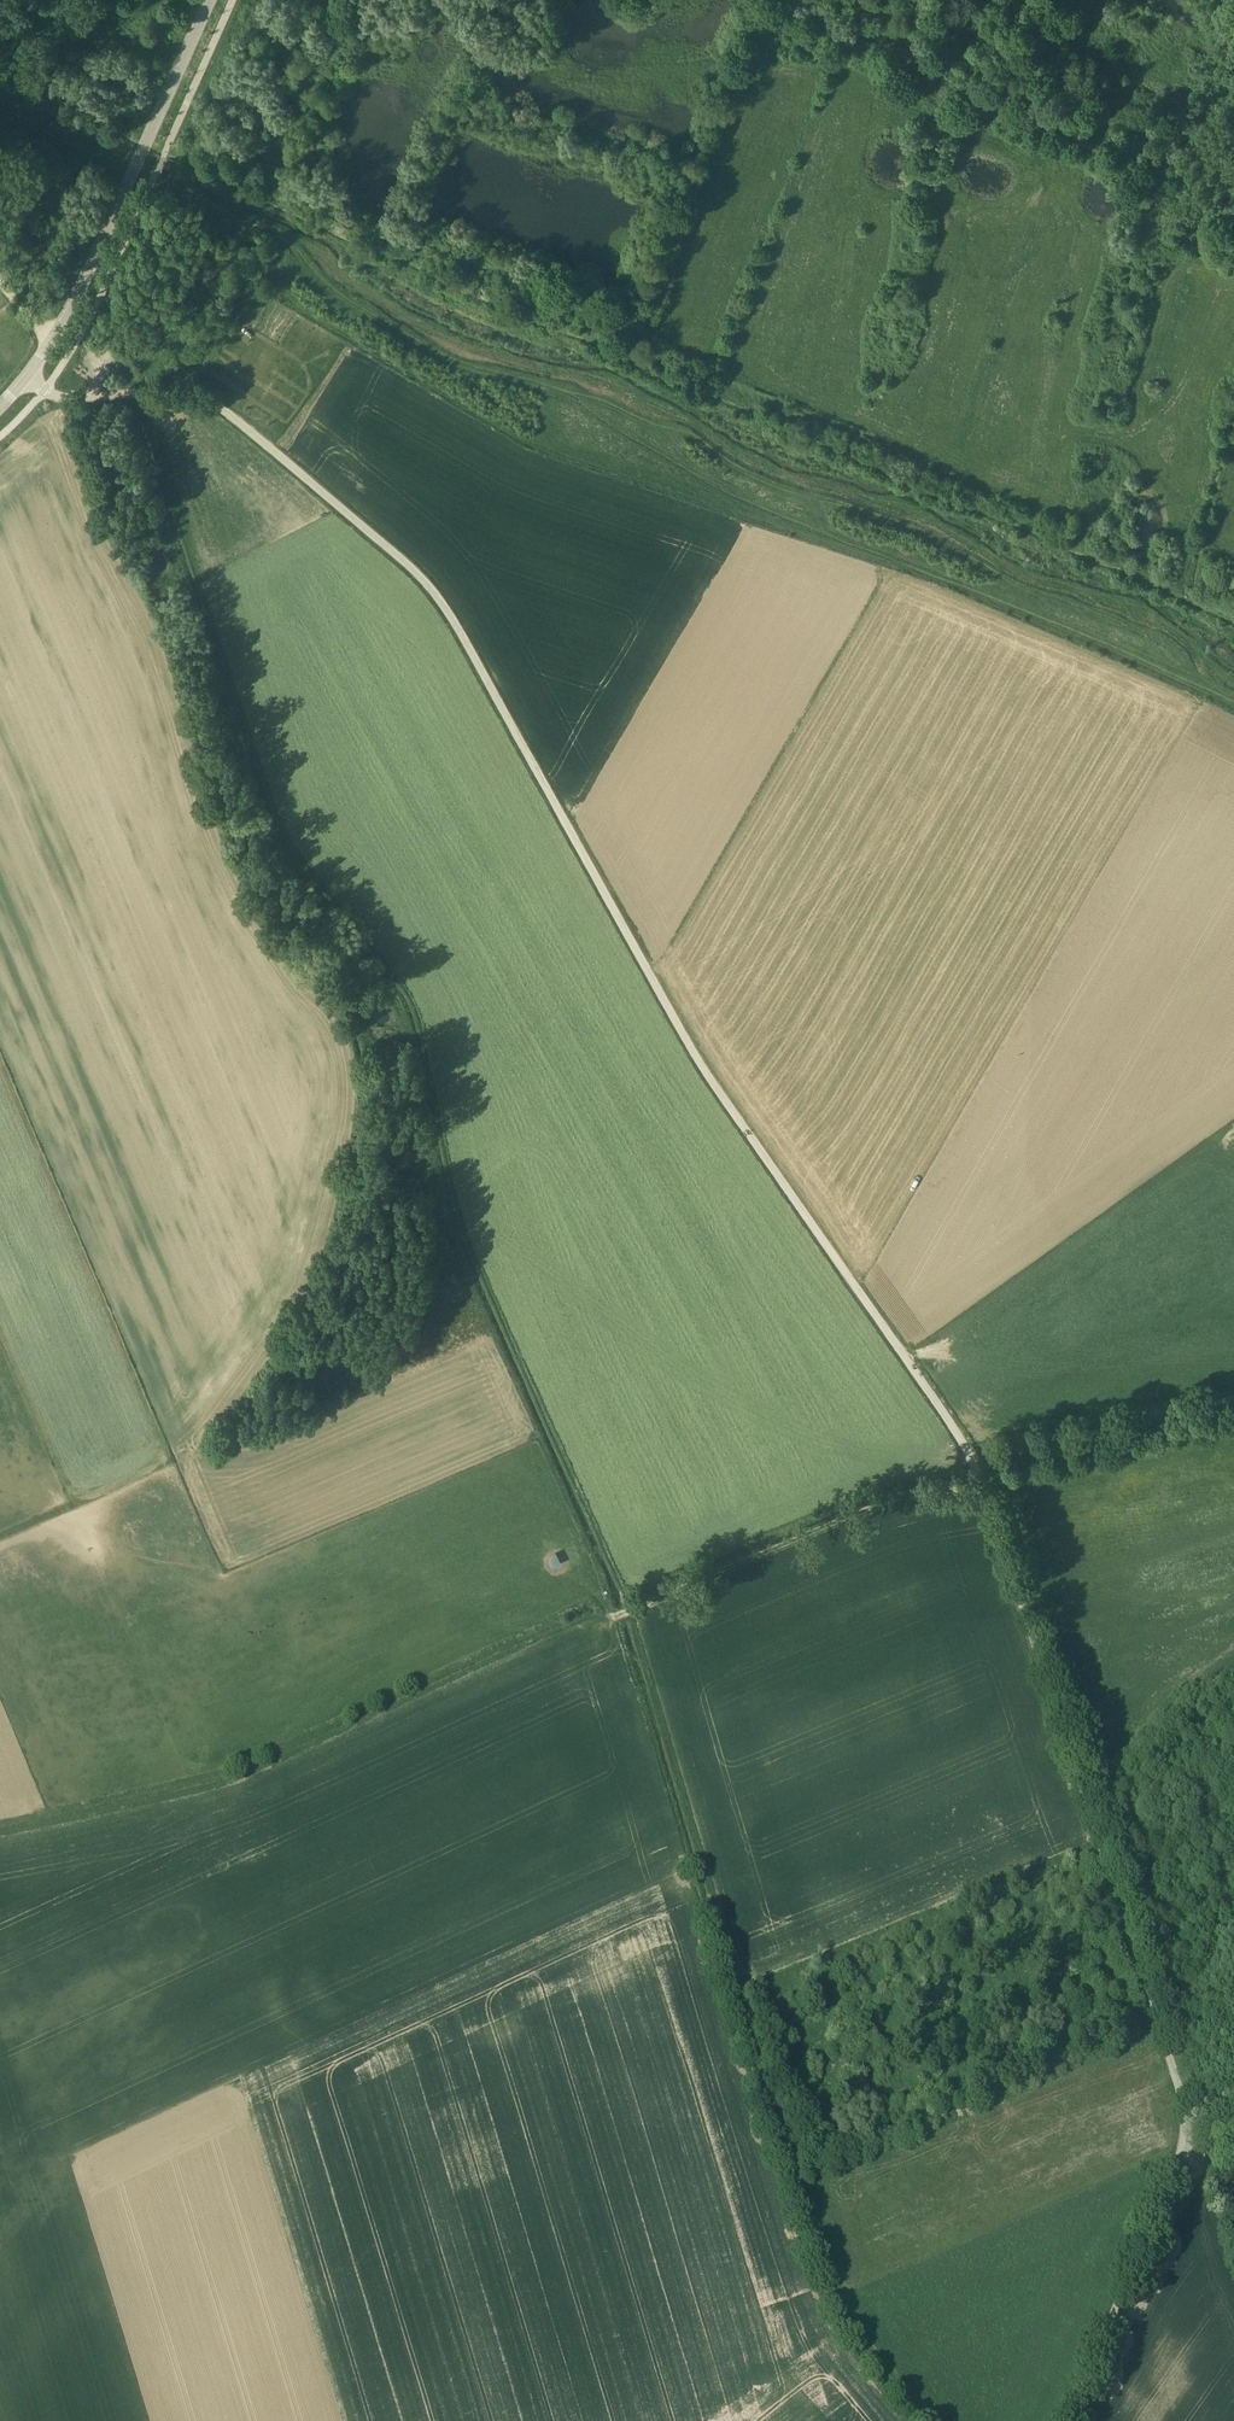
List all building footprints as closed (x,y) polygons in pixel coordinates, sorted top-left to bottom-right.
[(339,216),(333,228),(333,230),(342,234),(348,220),(339,216)] [(1228,2195),(1233,2189),(1233,2178),(1232,2176),(1221,2188),(1228,2195)]
